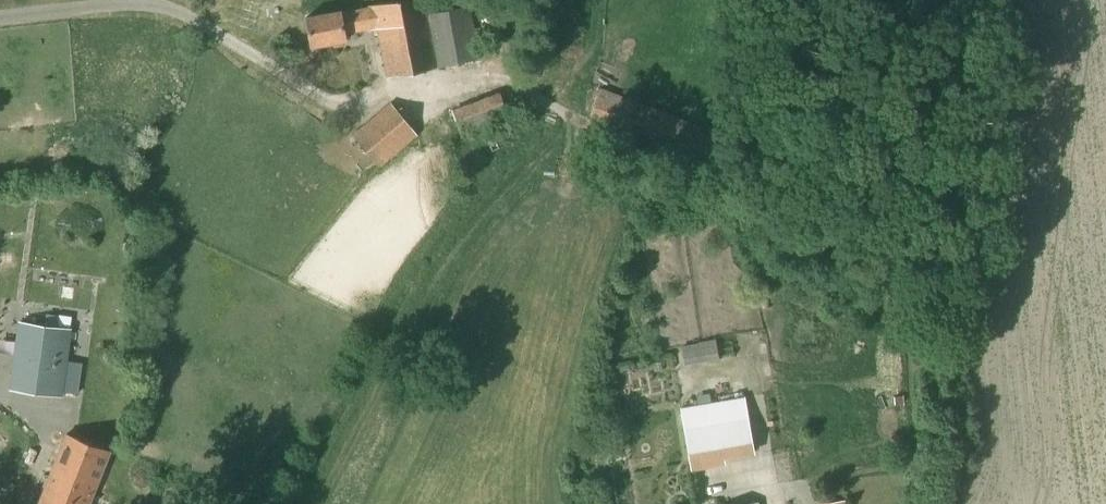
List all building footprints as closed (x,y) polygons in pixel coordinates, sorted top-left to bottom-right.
[(428,0),(394,0),(368,5),(368,6),(341,11),(341,10),(306,17),(311,46),(347,39),(346,33),(370,28),(371,29),(376,29),(386,77),(481,59),(471,5),(430,12),(428,0)] [(715,164),(725,135),(600,87),(589,117),(715,164)] [(379,167),(418,135),(391,102),(352,135),(379,167)] [(63,397),(72,328),(18,321),(9,390),(63,397)] [(690,341),(703,337),(699,323),(686,327),(690,341)] [(691,464),(755,453),(744,395),(681,406),(691,464)] [(52,469),(97,487),(110,451),(66,434),(52,469)] [(97,487),(52,469),(39,503),(91,503),(97,487)]
